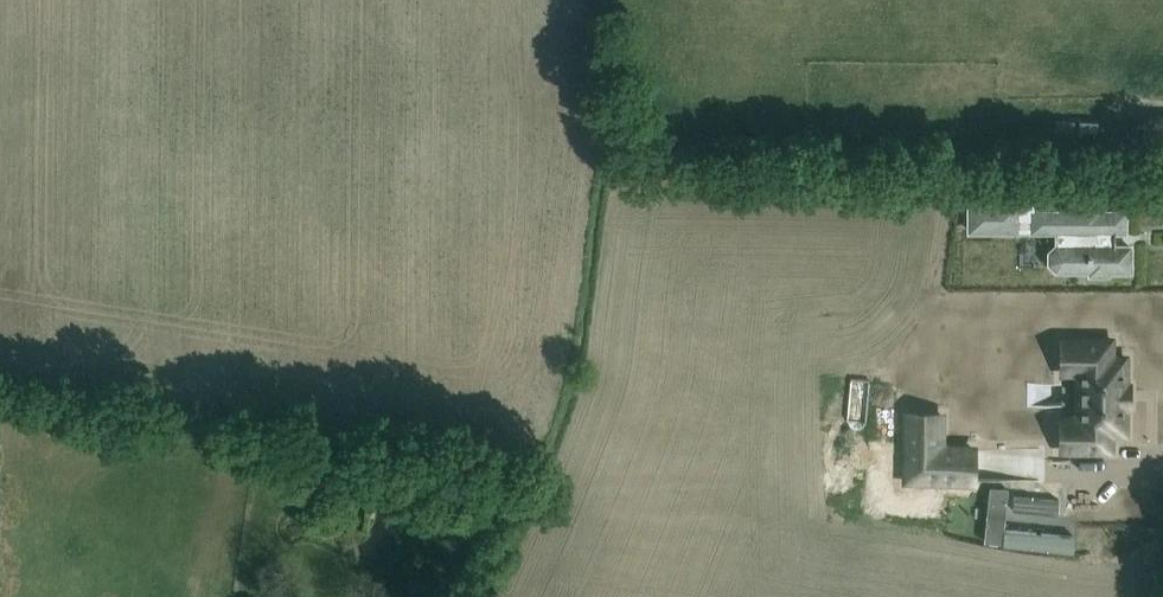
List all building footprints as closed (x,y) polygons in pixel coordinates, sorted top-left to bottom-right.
[(1038,197),(966,197),(966,232),(1055,232),(1055,241),(1047,249),(1047,263),(1056,271),(1088,271),(1088,273),(1110,274),(1110,272),(1133,272),(1133,241),(1117,241),(1117,232),(1127,231),(1128,206),(1102,206),(1102,204),(1077,204),(1077,206),(1038,206),(1038,197)] [(1122,438),(1126,352),(1076,350),(1075,379),(1047,378),(1047,410),(1075,410),(1073,435),(1122,438)] [(909,413),(908,478),(962,479),(963,447),(939,446),(939,414),(909,413)]
